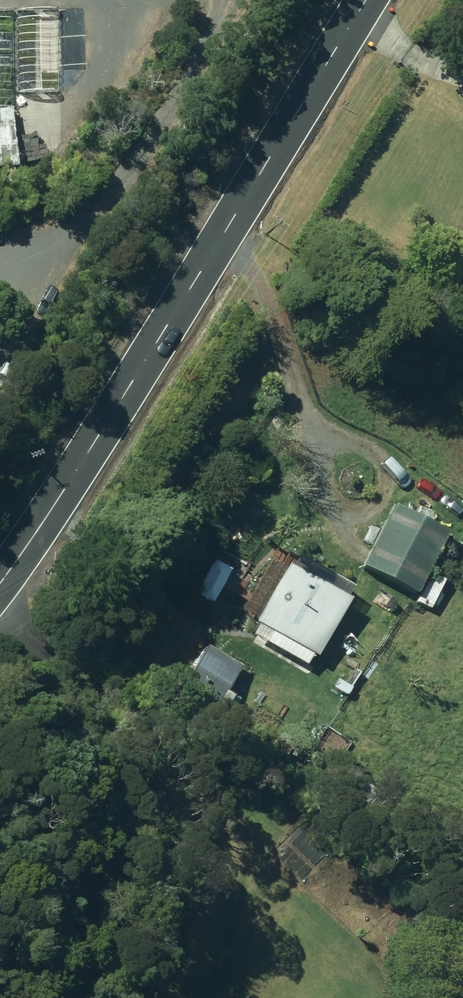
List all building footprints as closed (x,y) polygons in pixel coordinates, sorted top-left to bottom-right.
[(17,9),(19,93),(57,92),(55,8),(17,9)] [(17,105),(14,9),(0,10),(0,105),(17,105)] [(154,24),(163,26),(165,15),(155,13),(154,24)] [(15,168),(12,108),(0,108),(0,169),(15,168)] [(412,597),(427,604),(441,576),(428,569),(435,554),(380,528),(362,565),(415,592),(412,597)] [(265,640),(307,661),(312,650),(316,653),(351,593),(325,580),(332,569),(305,555),(299,566),(288,559),(254,618),(272,628),(265,640)] [(185,680),(229,706),(236,694),(227,689),(242,663),(207,642),(185,680)] [(332,686),(348,694),(355,682),(340,673),(332,686)]
